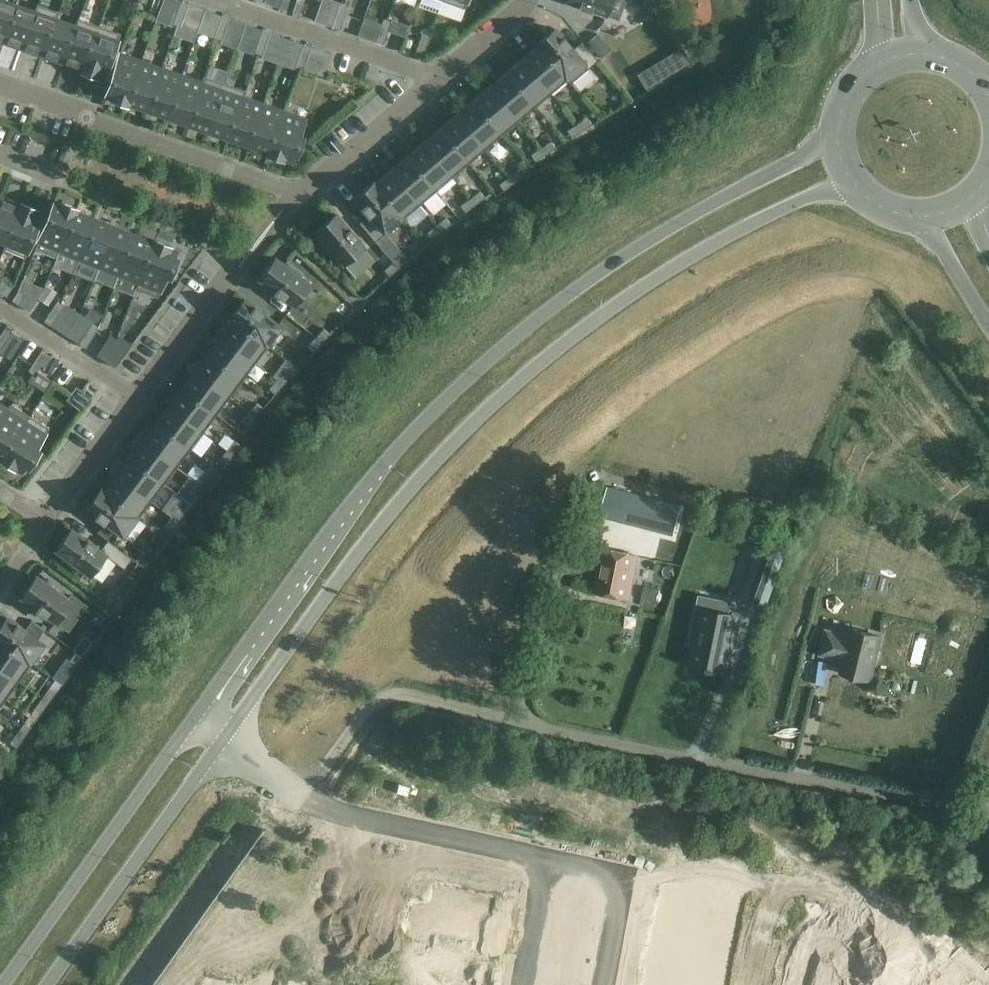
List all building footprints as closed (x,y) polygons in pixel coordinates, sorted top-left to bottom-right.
[(15,4),(3,0),(0,0),(0,41),(2,41),(15,4)] [(279,8),(286,11),(290,0),(281,0),(279,8)] [(442,1),(465,9),(468,0),(443,0),(442,1)] [(612,0),(566,0),(566,1),(579,6),(579,7),(590,11),(591,10),(606,15),(612,0)] [(185,15),(189,4),(181,1),(177,13),(185,15)] [(296,1),(292,13),(300,15),(304,4),(296,1)] [(23,49),(38,5),(37,4),(35,11),(15,4),(2,41),(23,49)] [(344,18),(348,7),(340,4),(336,15),(344,18)] [(43,56),(58,12),(38,5),(23,49),(43,56)] [(58,12),(43,56),(63,63),(79,19),(78,19),(75,25),(57,19),(59,12),(58,12)] [(181,27),(185,15),(177,13),(173,24),(181,27)] [(340,29),(344,18),(336,15),(332,27),(340,29)] [(225,30),(229,18),(222,16),(218,27),(225,30)] [(79,19),(63,63),(83,70),(82,72),(83,72),(99,26),(79,19)] [(388,31),(391,22),(383,19),(379,31),(387,33),(388,31)] [(392,20),(391,22),(388,31),(405,37),(409,25),(392,20)] [(99,26),(83,72),(98,77),(98,75),(105,78),(121,34),(99,26)] [(221,41),(225,30),(218,27),(214,38),(221,41)] [(598,60),(582,41),(572,49),(569,46),(570,45),(563,36),(562,37),(555,29),(537,43),(571,83),(598,60)] [(266,44),(270,33),(262,30),(259,41),(266,44)] [(383,45),(387,33),(379,31),(375,42),(383,45)] [(426,47),(430,36),(423,33),(419,44),(426,47)] [(586,43),(594,53),(605,44),(597,34),(586,43)] [(262,55),(266,44),(259,41),(255,53),(262,55)] [(571,83),(537,43),(537,44),(538,46),(522,59),(552,94),(567,80),(570,84),(571,83)] [(311,47),(303,44),(299,56),(307,58),(311,47)] [(422,58),(426,47),(419,44),(415,56),(422,58)] [(126,104),(141,62),(120,54),(106,95),(113,97),(112,100),(126,104)] [(303,70),(307,58),(299,56),(295,67),(303,70)] [(552,94),(522,59),(506,73),(535,107),(552,94)] [(147,109),(162,69),(141,62),(126,104),(127,105),(128,102),(147,109)] [(162,69),(147,109),(168,116),(182,76),(162,69)] [(535,107),(506,73),(490,87),(519,121),(535,107)] [(182,76),(168,116),(188,124),(205,76),(204,76),(201,83),(182,76)] [(205,76),(188,124),(208,131),(225,84),(205,76)] [(225,84),(208,131),(229,138),(245,91),(225,84)] [(519,121),(490,87),(473,101),(502,135),(519,121)] [(245,91),(229,138),(249,145),(263,105),(244,98),(246,91),(245,91)] [(502,135),(473,101),(456,115),(486,149),(502,135)] [(263,105),(249,145),(269,152),(268,154),(269,154),(284,112),(263,105)] [(284,112),(269,154),(283,159),(283,157),(291,160),(293,154),(297,155),(303,137),(300,135),(305,119),(284,112)] [(486,149),(456,115),(440,129),(469,164),(486,149)] [(582,131),(592,125),(588,118),(578,124),(582,131)] [(572,137),(582,131),(578,124),(567,131),(572,137)] [(469,164),(440,129),(423,143),(453,177),(469,164)] [(546,155),(556,148),(551,141),(541,148),(546,155)] [(453,177),(423,143),(407,157),(436,191),(453,177)] [(535,161),(546,155),(541,148),(531,155),(535,161)] [(436,191),(407,157),(390,171),(420,205),(436,191)] [(514,184),(524,177),(519,170),(509,177),(514,184)] [(420,205),(390,171),(375,184),(373,182),(372,183),(403,219),(420,205)] [(514,184),(509,177),(499,184),(504,191),(514,184)] [(403,219),(372,183),(355,198),(363,207),(361,208),(368,216),(359,223),(375,242),(386,233),(385,232),(401,218),(402,220),(403,219)] [(475,205),(485,198),(480,191),(470,198),(475,205)] [(0,201),(0,240),(6,242),(3,249),(4,249),(22,204),(21,203),(20,206),(1,198),(0,201)] [(475,205),(470,198),(461,206),(466,212),(475,205)] [(38,242),(59,250),(76,208),(62,203),(61,205),(54,202),(49,213),(38,242)] [(22,204),(4,249),(25,257),(42,214),(36,212),(37,210),(22,204)] [(79,258),(95,218),(76,211),(77,209),(76,208),(59,250),(79,258)] [(357,236),(349,228),(348,229),(336,214),(333,217),(332,216),(318,228),(318,229),(316,231),(323,240),(320,243),(332,257),(335,255),(343,264),(363,247),(355,237),(357,236)] [(99,266),(115,227),(95,218),(79,258),(99,266)] [(442,232),(451,224),(446,218),(436,225),(442,232)] [(442,232),(436,225),(427,233),(432,239),(442,232)] [(119,274),(135,235),(115,227),(99,266),(119,274)] [(136,289),(156,241),(155,240),(154,242),(135,235),(119,274),(138,282),(135,289),(136,289)] [(156,241),(136,289),(157,298),(166,276),(170,277),(178,259),(174,257),(176,251),(169,248),(170,246),(156,241)] [(392,262),(393,262),(399,268),(408,260),(400,250),(390,259),(392,262)] [(390,259),(386,254),(380,259),(386,267),(392,262),(390,259)] [(285,265),(275,258),(273,261),(262,276),(260,279),(275,291),(274,292),(283,299),(284,297),(294,305),(310,284),(300,277),(303,273),(288,262),(285,265)] [(399,268),(393,262),(384,271),(389,277),(399,268)] [(6,297),(13,287),(6,282),(0,292),(0,293),(6,297)] [(38,298),(48,305),(56,292),(46,286),(38,298)] [(19,305),(25,295),(19,290),(12,300),(19,305)] [(254,306),(244,299),(231,317),(269,346),(269,345),(267,344),(280,327),(262,313),(263,312),(255,305),(254,306)] [(57,315),(64,305),(57,301),(51,311),(57,315)] [(65,304),(64,305),(57,315),(51,325),(63,333),(77,312),(65,304)] [(51,325),(57,315),(51,311),(44,321),(51,325)] [(83,316),(69,338),(79,344),(85,334),(92,323),(93,322),(83,316)] [(256,363),(269,346),(231,317),(230,318),(232,320),(220,336),(256,363)] [(92,338),(99,328),(92,323),(85,334),(92,338)] [(12,332),(5,327),(0,335),(0,338),(6,342),(12,332)] [(316,337),(322,343),(330,334),(324,329),(316,337)] [(86,348),(92,338),(85,334),(79,344),(86,348)] [(243,380),(256,363),(220,336),(207,353),(243,380)] [(307,346),(313,352),(322,343),(316,337),(307,346)] [(35,361),(42,365),(45,368),(52,357),(42,351),(35,361)] [(108,362),(115,367),(122,357),(115,352),(108,362)] [(243,380),(207,353),(194,371),(230,398),(243,380)] [(35,375),(42,365),(35,361),(28,371),(35,375)] [(230,398),(194,371),(181,388),(217,415),(230,398)] [(283,385),(291,376),(285,371),(277,380),(283,385)] [(275,394),(283,385),(277,380),(269,389),(275,394)] [(81,391),(91,399),(98,388),(88,381),(81,391)] [(217,415),(181,388),(167,405),(203,433),(217,415)] [(255,418),(263,408),(257,403),(249,412),(255,418)] [(203,433),(167,405),(154,423),(190,450),(203,433)] [(0,422),(0,456),(2,457),(1,459),(1,460),(30,416),(29,415),(25,421),(8,410),(0,422)] [(248,427),(255,418),(249,412),(242,422),(248,427)] [(30,416),(1,460),(14,468),(15,466),(22,470),(25,465),(29,467),(39,451),(36,448),(49,428),(30,416)] [(190,450),(154,423),(141,440),(177,467),(190,450)] [(177,467),(141,440),(128,457),(164,484),(177,467)] [(233,455),(241,445),(234,440),(227,450),(233,455)] [(226,465),(233,455),(227,450),(220,460),(226,465)] [(164,484),(128,457),(115,474),(151,502),(164,484)] [(203,486),(211,477),(204,472),(197,482),(203,486)] [(151,502),(115,474),(103,491),(101,489),(100,490),(138,519),(151,502)] [(196,496),(203,486),(197,482),(190,491),(196,496)] [(600,518),(673,536),(681,507),(607,488),(600,518)] [(138,519),(100,490),(87,508),(96,515),(95,516),(104,523),(105,522),(123,535),(136,518),(138,520),(138,519)] [(178,522),(185,512),(179,507),(172,517),(178,522)] [(171,532),(178,522),(172,517),(165,527),(171,532)] [(108,539),(114,531),(104,524),(98,531),(108,539)] [(96,547),(97,545),(88,539),(87,540),(71,529),(69,531),(57,546),(58,546),(56,549),(65,557),(63,560),(77,571),(80,568),(90,575),(105,555),(125,569),(132,559),(108,540),(100,550),(96,547)] [(779,543),(791,547),(794,539),(782,535),(779,543)] [(787,551),(761,541),(741,597),(767,606),(787,551)] [(637,556),(602,549),(594,592),(629,599),(637,556)] [(145,568),(152,558),(142,551),(135,561),(137,562),(145,568)] [(141,573),(145,568),(137,562),(134,568),(141,573)] [(61,594),(64,590),(49,579),(46,583),(36,576),(34,579),(34,578),(23,594),(21,597),(37,608),(36,610),(45,616),(46,615),(56,622),(71,601),(61,594)] [(657,602),(659,590),(643,587),(641,599),(657,602)] [(917,602),(913,622),(926,625),(931,604),(917,602)] [(726,672),(738,617),(702,609),(691,665),(707,668),(707,670),(713,671),(714,669),(726,672)] [(25,631),(26,629),(17,623),(16,624),(6,618),(0,626),(0,641),(32,664),(32,663),(30,662),(43,644),(25,631)] [(850,635),(829,630),(823,653),(844,658),(841,670),(871,678),(881,636),(852,629),(850,635)] [(0,641),(0,668),(19,681),(32,664),(0,641)] [(82,656),(89,646),(82,642),(75,651),(82,656)] [(75,666),(82,656),(75,651),(68,661),(75,666)] [(0,668),(0,694),(7,699),(19,681),(0,668)] [(49,703),(56,693),(49,688),(42,698),(49,703)] [(42,712),(49,703),(42,698),(35,708),(42,712)] [(24,738),(31,728),(24,723),(17,733),(24,738)] [(17,748),(24,738),(17,733),(10,743),(17,748)] [(10,766),(4,762),(0,767),(0,774),(3,776),(10,766)] [(417,907),(412,935),(431,938),(433,931),(456,935),(463,895),(439,890),(435,910),(417,907)] [(463,895),(456,935),(479,939),(477,947),(497,951),(502,923),(484,920),(488,900),(463,895)] [(871,957),(893,928),(875,914),(853,944),(871,957)] [(325,961),(322,973),(330,974),(332,962),(325,961)] [(332,962),(330,974),(338,976),(340,964),(332,962)] [(442,964),(440,976),(448,978),(450,966),(442,964)] [(450,966),(448,978),(456,979),(458,967),(450,966)] [(367,969),(365,981),(373,982),(375,970),(367,969)] [(375,970),(373,982),(381,984),(383,972),(375,970)]
